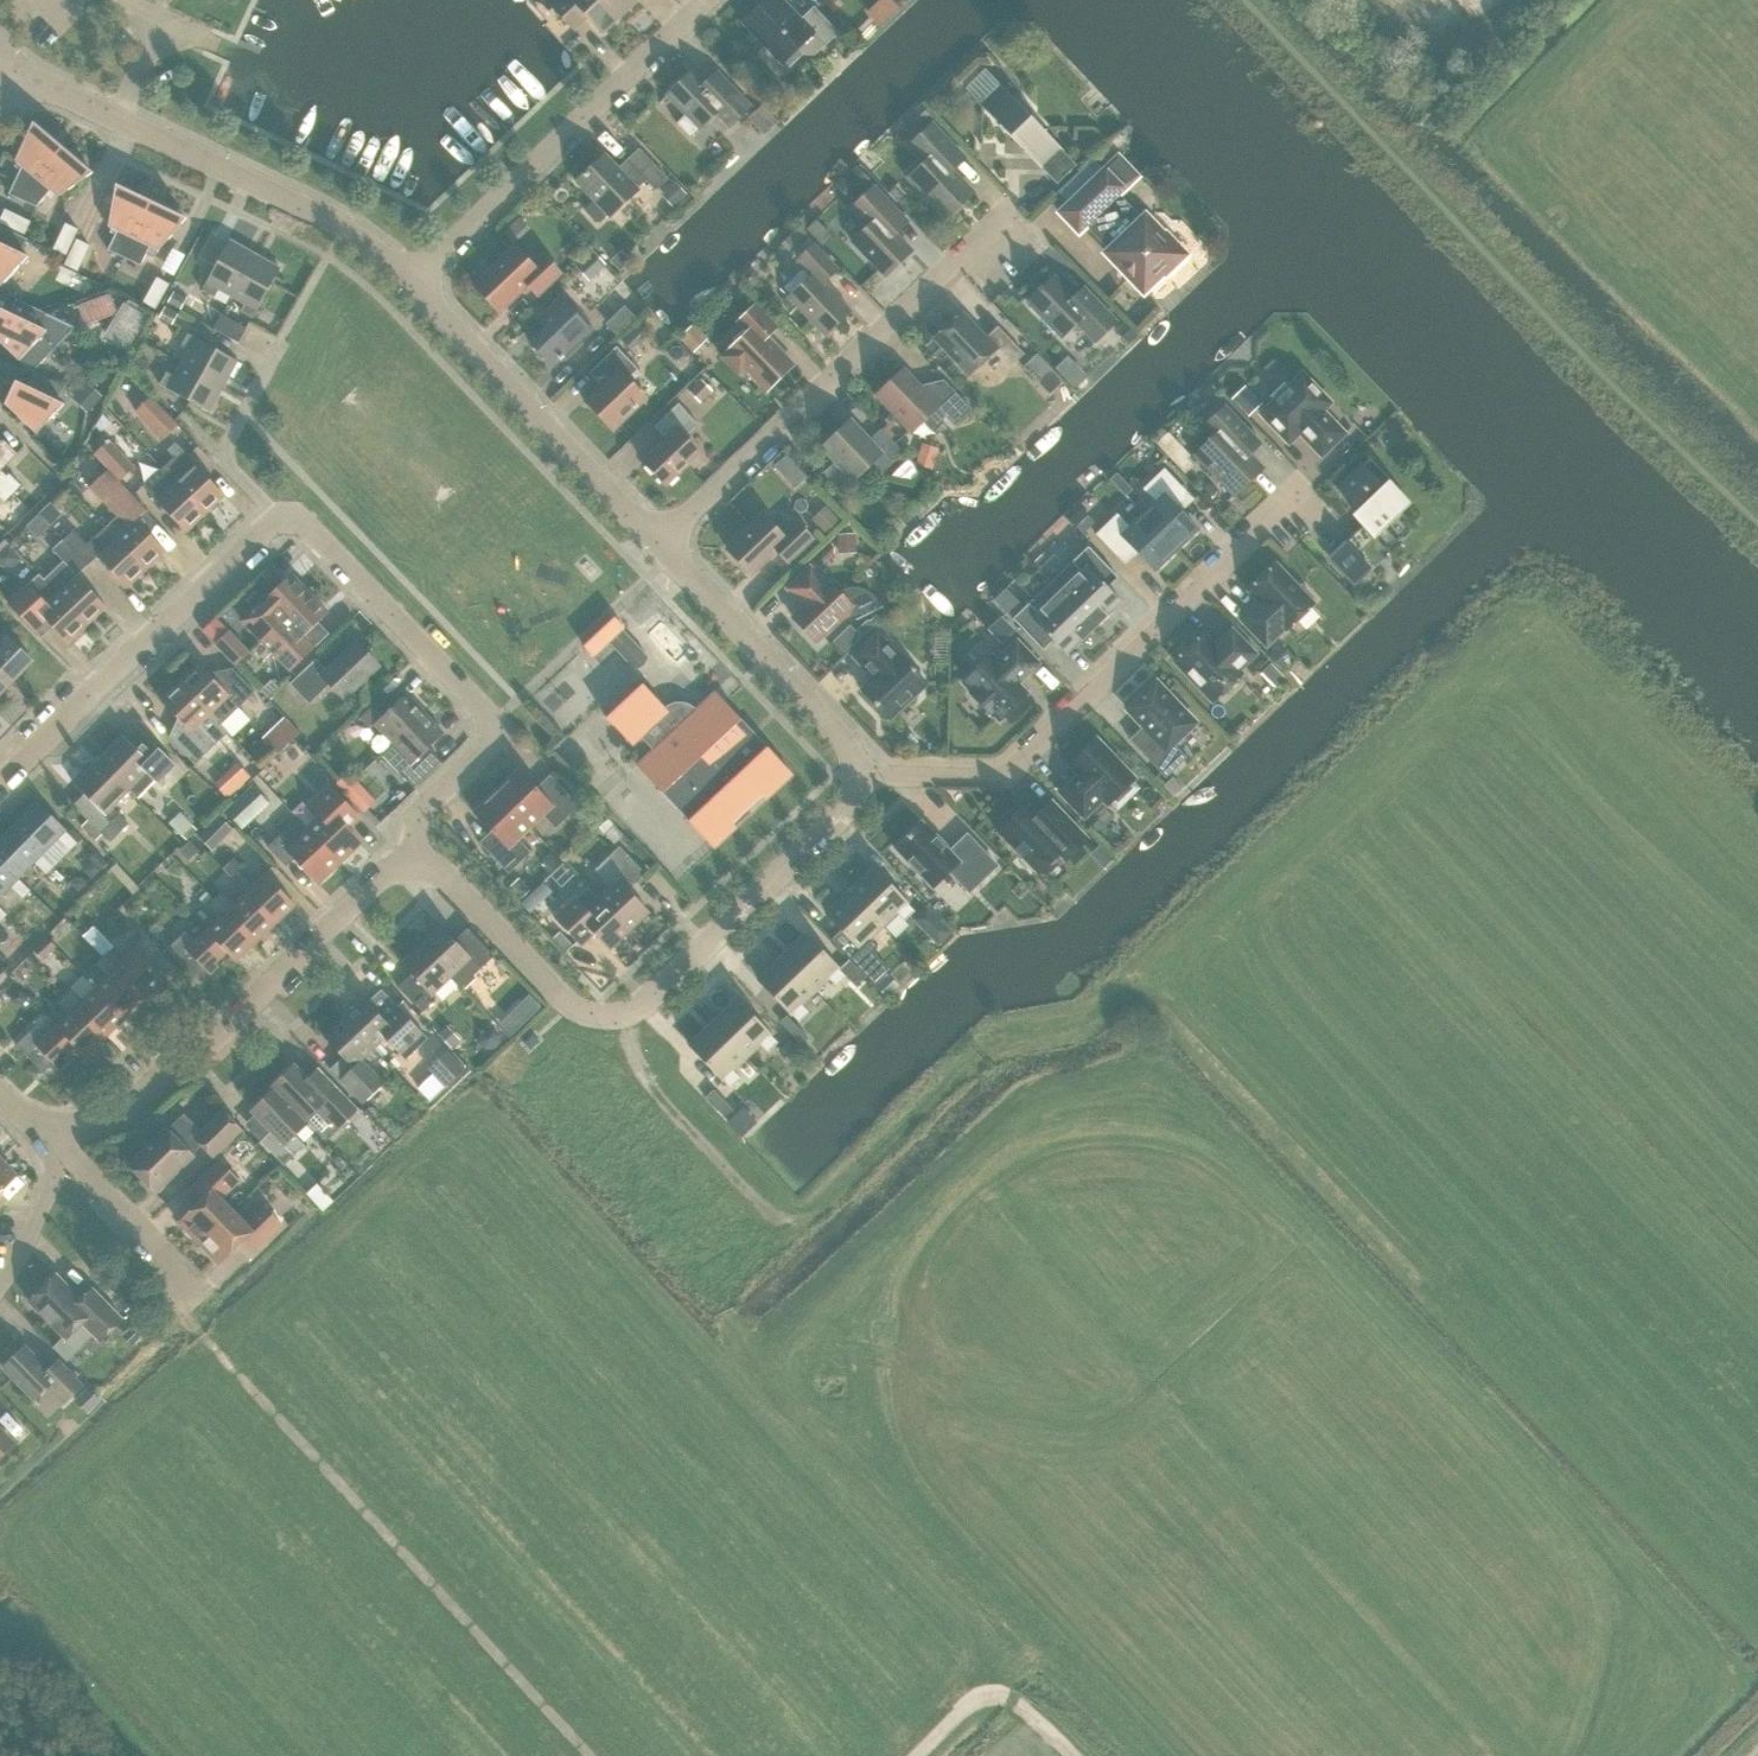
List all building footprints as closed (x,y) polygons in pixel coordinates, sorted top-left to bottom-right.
[(620,16),(605,0),(547,0),(546,0),(573,29),(587,16),(602,32),(620,16)] [(620,16),(637,0),(605,0),(620,16)] [(781,0),(766,0),(744,21),(782,62),(799,46),(806,53),(816,54),(838,32),(814,6),(804,15),(807,18),(803,23),(781,0)] [(892,20),(911,1),(911,0),(879,0),(876,3),(892,20)] [(715,94),(692,70),(667,95),(699,128),(724,104),(738,118),(751,106),(728,82),(715,94)] [(999,84),(979,103),(1056,184),(1077,164),(999,84)] [(8,193),(22,200),(35,178),(63,147),(33,121),(14,160),(21,166),(8,193)] [(948,167),(962,155),(932,123),(910,144),(928,164),(911,180),(947,217),(972,193),(948,167)] [(92,172),(63,147),(35,179),(22,200),(36,206),(49,190),(56,196),(92,172)] [(618,168),(605,154),(576,181),(594,199),(586,207),(586,213),(595,222),(600,221),(608,214),(610,216),(638,189),(637,188),(646,180),(655,190),(668,178),(639,148),(618,168)] [(1075,175),(1058,191),(1069,202),(1059,212),(1079,232),(1086,226),(1109,250),(1106,252),(1143,291),(1164,272),(1167,275),(1188,254),(1168,233),(1165,236),(1145,215),(1142,218),(1119,194),(1125,188),(1140,174),(1121,153),(1105,167),(1086,186),(1075,175)] [(107,249),(124,257),(151,201),(115,184),(108,226),(116,230),(107,249)] [(852,241),(885,276),(912,250),(888,224),(900,213),(875,186),(852,207),(869,225),(852,241)] [(186,218),(151,201),(124,257),(140,265),(149,246),(158,250),(186,218)] [(5,209),(0,218),(0,222),(24,234),(30,221),(5,209)] [(53,248),(66,255),(78,229),(65,223),(53,248)] [(0,225),(0,285),(28,256),(20,252),(27,238),(0,225)] [(77,238),(64,264),(77,270),(90,245),(77,238)] [(218,289),(231,296),(255,254),(229,239),(202,289),(214,296),(218,289)] [(814,244),(798,260),(812,275),(789,298),(824,334),(850,310),(823,282),(837,268),(814,244)] [(479,281),(503,307),(527,283),(537,294),(560,273),(543,255),(532,266),(515,248),(479,281)] [(607,265),(592,249),(574,266),(588,282),(607,265)] [(280,268),(255,254),(231,296),(244,303),(240,310),(253,318),(280,268)] [(155,309),(169,284),(157,277),(143,301),(155,309)] [(1076,300),(1053,277),(1028,301),(1062,336),(1076,323),(1087,334),(1096,325),(1104,333),(1117,321),(1087,290),(1076,300)] [(116,313),(110,293),(77,304),(84,323),(116,313)] [(591,330),(561,297),(537,320),(546,330),(531,344),(553,367),(591,330)] [(9,312),(0,308),(0,343),(18,360),(28,368),(33,371),(74,327),(46,312),(16,298),(9,312)] [(124,303),(104,335),(127,350),(148,318),(124,303)] [(763,384),(788,361),(765,337),(776,327),(754,305),(738,321),(748,332),(723,356),(739,373),(746,366),(763,384)] [(1009,368),(1024,354),(998,326),(985,338),(961,313),(936,338),(969,373),(993,351),(1009,368)] [(238,342),(247,327),(222,314),(214,329),(238,342)] [(188,350),(181,362),(223,386),(238,360),(188,333),(181,346),(188,350)] [(584,399),(614,431),(647,399),(627,379),(638,369),(616,346),(589,372),(600,383),(584,399)] [(1036,380),(1050,366),(1036,353),(1023,366),(1036,380)] [(209,411),(223,386),(181,362),(174,375),(167,371),(160,384),(209,411)] [(954,425),(971,409),(943,380),(928,395),(903,369),(877,394),(912,431),(922,421),(931,430),(946,415),(954,425)] [(711,396),(725,384),(713,370),(700,382),(711,396)] [(56,400),(63,386),(33,371),(26,385),(15,380),(4,403),(35,433),(64,403),(56,400)] [(95,374),(83,389),(98,400),(110,385),(95,374)] [(1329,402),(1301,374),(1288,387),(1285,383),(1271,396),(1275,400),(1262,413),(1289,441),(1298,432),(1321,455),(1345,433),(1322,409),(1329,402)] [(178,425),(150,396),(134,412),(162,440),(178,425)] [(666,485),(699,453),(684,437),(698,424),(678,403),(654,426),(665,438),(642,460),(666,485)] [(1212,436),(1194,453),(1233,494),(1262,467),(1248,452),(1260,441),(1224,404),(1202,426),(1212,436)] [(893,462),(904,452),(881,428),(871,438),(852,418),(820,448),(852,481),(883,452),(893,462)] [(1350,453),(1367,432),(1355,422),(1338,443),(1350,453)] [(1157,442),(1184,471),(1192,464),(1187,458),(1190,455),(1168,432),(1157,442)] [(926,454),(944,457),(947,436),(929,434),(926,454)] [(13,493),(22,485),(9,473),(7,475),(1,469),(16,454),(0,438),(0,480),(13,493)] [(110,439),(94,454),(107,469),(108,468),(120,481),(134,467),(110,439)] [(162,467),(205,513),(224,495),(185,452),(178,459),(175,455),(162,467)] [(794,486),(804,477),(784,456),(774,466),(794,486)] [(1367,457),(1369,459),(1339,487),(1360,509),(1355,515),(1364,524),(1345,543),(1344,543),(1330,556),(1354,582),(1380,557),(1365,541),(1406,502),(1388,483),(1390,481),(1391,482),(1392,481),(1368,456),(1367,457)] [(162,467),(162,468),(143,485),(185,532),(205,513),(162,467)] [(105,526),(146,569),(165,550),(137,520),(146,510),(120,481),(108,468),(107,469),(88,487),(116,516),(105,526)] [(1151,504),(1142,513),(1176,549),(1198,528),(1172,502),(1181,493),(1160,471),(1139,491),(1151,504)] [(78,477),(59,492),(75,511),(93,496),(78,477)] [(5,502),(13,493),(0,480),(0,497),(5,502)] [(839,520),(825,505),(811,518),(825,533),(839,520)] [(1155,570),(1176,549),(1142,513),(1129,526),(1116,513),(1095,534),(1117,556),(1130,543),(1155,570)] [(782,535),(762,515),(727,548),(751,574),(777,550),(788,562),(813,539),(796,522),(782,535)] [(850,544),(869,538),(864,524),(846,529),(850,544)] [(116,537),(105,526),(87,543),(73,529),(63,540),(87,565),(97,556),(126,587),(146,569),(116,537)] [(87,565),(63,540),(53,549),(63,560),(44,578),(57,593),(87,624),(106,606),(77,575),(87,565)] [(1052,580),(1097,626),(1123,601),(1109,586),(1118,577),(1088,546),(1052,580)] [(1043,585),(1055,571),(1044,561),(1031,575),(1043,585)] [(1241,619),(1266,645),(1285,627),(1286,628),(1312,603),(1309,600),(1312,596),(1301,585),(1298,588),(1276,565),(1250,590),(1260,600),(1241,619)] [(787,588),(799,600),(800,598),(807,605),(793,618),(815,641),(848,610),(857,619),(880,608),(878,602),(876,597),(872,593),(868,590),(863,588),(857,587),(851,587),(846,588),(841,590),(839,592),(830,583),(828,585),(810,567),(787,588)] [(1017,602),(1032,586),(1017,572),(1002,589),(1017,602)] [(87,624),(57,593),(44,578),(39,573),(8,602),(34,630),(45,619),(67,642),(87,624)] [(261,640),(310,592),(291,573),(242,620),(261,640)] [(1052,580),(1037,594),(1012,618),(1042,649),(1052,639),(1067,655),(1097,626),(1052,580)] [(328,612),(310,592),(261,640),(290,670),(314,647),(304,635),(328,612)] [(624,627),(614,616),(583,645),(593,656),(624,627)] [(1203,635),(1176,661),(1213,700),(1241,673),(1238,671),(1257,654),(1232,627),(1213,645),(1203,635)] [(645,662),(647,655),(623,629),(609,642),(633,668),(640,666),(645,662)] [(213,646),(233,666),(246,653),(226,633),(213,646)] [(861,689),(889,719),(927,683),(914,670),(916,669),(912,665),(911,666),(899,653),(898,655),(877,633),(853,656),(874,677),(861,689)] [(12,683),(34,661),(8,636),(0,644),(0,671),(12,683)] [(1042,663),(1017,636),(996,656),(991,651),(959,681),(968,691),(966,692),(991,718),(993,716),(998,722),(1030,693),(1021,683),(1042,663)] [(379,665),(356,641),(326,669),(316,658),(290,683),(309,703),(329,683),(344,699),(379,665)] [(180,682),(220,724),(232,713),(255,691),(234,669),(223,679),(222,678),(215,679),(200,664),(180,682)] [(12,683),(0,671),(0,695),(12,683)] [(1156,681),(1127,708),(1153,736),(1139,749),(1165,777),(1186,757),(1173,743),(1195,722),(1156,681)] [(219,724),(220,724),(180,682),(161,701),(182,723),(167,737),(193,765),(227,732),(219,724)] [(642,683),(606,716),(633,744),(642,736),(654,748),(637,765),(715,847),(792,774),(714,691),(679,724),(642,683)] [(375,724),(393,743),(425,713),(406,693),(395,703),(385,692),(360,717),(370,728),(375,724)] [(293,708),(272,727),(287,743),(308,724),(293,708)] [(425,713),(393,743),(382,754),(413,787),(441,761),(428,747),(443,732),(425,713)] [(293,744),(304,756),(318,743),(307,731),(293,744)] [(122,734),(98,759),(130,790),(138,799),(155,781),(158,783),(176,765),(143,732),(132,744),(122,734)] [(1072,761),(1082,771),(1063,789),(1088,815),(1107,798),(1109,800),(1136,774),(1099,735),(1072,761)] [(247,753),(224,774),(237,788),(260,767),(247,753)] [(84,793),(73,805),(102,833),(110,842),(128,823),(120,815),(113,808),(130,790),(98,759),(74,783),(84,793)] [(519,769),(497,791),(530,826),(542,814),(555,827),(579,805),(550,775),(536,787),(519,769)] [(375,801),(347,771),(335,782),(363,812),(375,801)] [(318,817),(307,828),(339,862),(360,842),(349,830),(362,818),(329,783),(306,804),(309,808),(318,817)] [(270,803),(252,784),(224,811),(241,829),(270,803)] [(517,838),(530,826),(497,791),(474,813),(491,831),(479,842),(508,872),(530,851),(517,838)] [(1088,838),(1052,800),(1038,813),(1028,803),(998,832),(1022,857),(1020,859),(1029,868),(1031,866),(1037,873),(1058,853),(1064,860),(1088,838)] [(36,802),(13,825),(43,855),(59,839),(70,850),(77,842),(36,802)] [(194,827),(203,819),(189,803),(179,812),(194,827)] [(606,818),(621,833),(630,824),(616,809),(606,818)] [(234,828),(218,813),(196,835),(212,851),(234,828)] [(969,891),(996,865),(967,834),(949,850),(922,821),(894,847),(932,887),(949,870),(969,891)] [(43,855),(13,825),(0,838),(0,860),(19,879),(35,863),(46,874),(54,866),(43,855)] [(318,882),(339,862),(307,828),(286,848),(318,882)] [(599,898),(629,931),(649,912),(628,889),(645,873),(619,845),(594,870),(610,887),(599,898)] [(214,874),(228,876),(230,853),(217,852),(214,874)] [(19,879),(0,860),(0,898),(11,887),(23,898),(31,890),(19,879)] [(850,890),(883,925),(896,912),(904,920),(914,910),(873,867),(850,890)] [(240,872),(233,879),(275,923),(295,904),(265,873),(253,885),(240,872)] [(221,891),(213,898),(255,942),(275,923),(233,879),(245,892),(233,904),(221,891)] [(866,976),(869,979),(879,969),(867,956),(877,946),(869,938),(883,925),(850,890),(826,913),(860,948),(849,958),(866,976)] [(609,950),(629,931),(599,898),(587,909),(575,897),(554,917),(577,941),(578,941),(576,939),(588,927),(609,950)] [(218,918),(205,930),(226,951),(235,961),(255,942),(213,898),(206,905),(218,918)] [(442,923),(420,944),(450,976),(463,990),(476,977),(473,974),(482,965),(494,954),(468,927),(456,938),(442,923)] [(93,924),(82,935),(103,956),(144,1000),(164,981),(135,950),(122,962),(110,950),(113,946),(93,924)] [(215,962),(226,951),(205,930),(195,940),(185,930),(166,948),(193,976),(203,967),(209,973),(218,965),(215,962)] [(72,979),(87,966),(59,933),(44,945),(72,979)] [(866,976),(849,958),(839,968),(805,933),(781,956),(814,990),(828,977),(836,985),(846,976),(856,986),(866,976)] [(413,971),(399,984),(423,1010),(437,996),(433,992),(450,976),(420,944),(403,961),(413,971)] [(124,1019),(144,1000),(103,956),(95,964),(107,976),(95,988),(124,1019)] [(814,990),(781,956),(757,979),(798,1021),(809,1012),(801,1003),(814,990)] [(896,985),(883,971),(872,982),(885,996),(896,985)] [(3,982),(0,985),(0,1013),(17,995),(3,982)] [(105,1038),(124,1019),(95,988),(83,1000),(70,987),(63,995),(105,1038)] [(85,1057),(105,1038),(63,995),(56,1001),(68,1014),(55,1026),(75,1048),(85,1057)] [(529,995),(500,1023),(511,1034),(539,1005),(529,995)] [(344,1017),(372,1048),(384,1037),(404,1059),(427,1038),(401,1010),(387,1023),(364,998),(344,1017)] [(713,1021),(746,1056),(759,1043),(767,1051),(777,1041),(736,999),(713,1021)] [(361,1058),(372,1048),(344,1017),(323,1036),(349,1063),(337,1075),(363,1102),(384,1082),(361,1058)] [(732,1069),(746,1056),(713,1021),(689,1044),(730,1087),(740,1077),(732,1069)] [(65,1058),(75,1048),(55,1026),(44,1037),(35,1027),(16,1044),(43,1072),(53,1063),(59,1070),(67,1061),(65,1058)] [(464,1069),(446,1050),(428,1067),(445,1086),(464,1069)] [(273,1089),(305,1119),(316,1108),(336,1128),(357,1109),(324,1074),(313,1084),(294,1064),(271,1086),(273,1089)] [(307,1122),(305,1119),(273,1089),(251,1110),(271,1130),(261,1140),(284,1164),(304,1144),(294,1134),(307,1122)] [(184,1113),(168,1129),(167,1128),(129,1165),(154,1191),(192,1154),(191,1153),(201,1144),(213,1156),(241,1129),(222,1109),(200,1130),(184,1113)] [(0,1156),(0,1190),(17,1174),(0,1156)] [(178,1222),(198,1242),(232,1209),(221,1197),(239,1180),(219,1159),(190,1187),(202,1199),(178,1222)] [(18,1177),(0,1194),(0,1200),(5,1205),(26,1185),(18,1177)] [(243,1221),(232,1209),(198,1242),(218,1263),(242,1239),(253,1251),(282,1224),(261,1203),(243,1221)] [(81,1299),(56,1274),(29,1300),(65,1338),(82,1322),(99,1340),(122,1318),(92,1288),(81,1299)] [(135,1342),(140,1337),(130,1327),(125,1332),(135,1342)] [(64,1403),(83,1384),(58,1359),(47,1369),(23,1345),(2,1365),(35,1398),(48,1386),(64,1403)] [(76,1399),(88,1411),(99,1401),(87,1388),(76,1399)] [(14,1443),(0,1429),(0,1457),(14,1443)]
